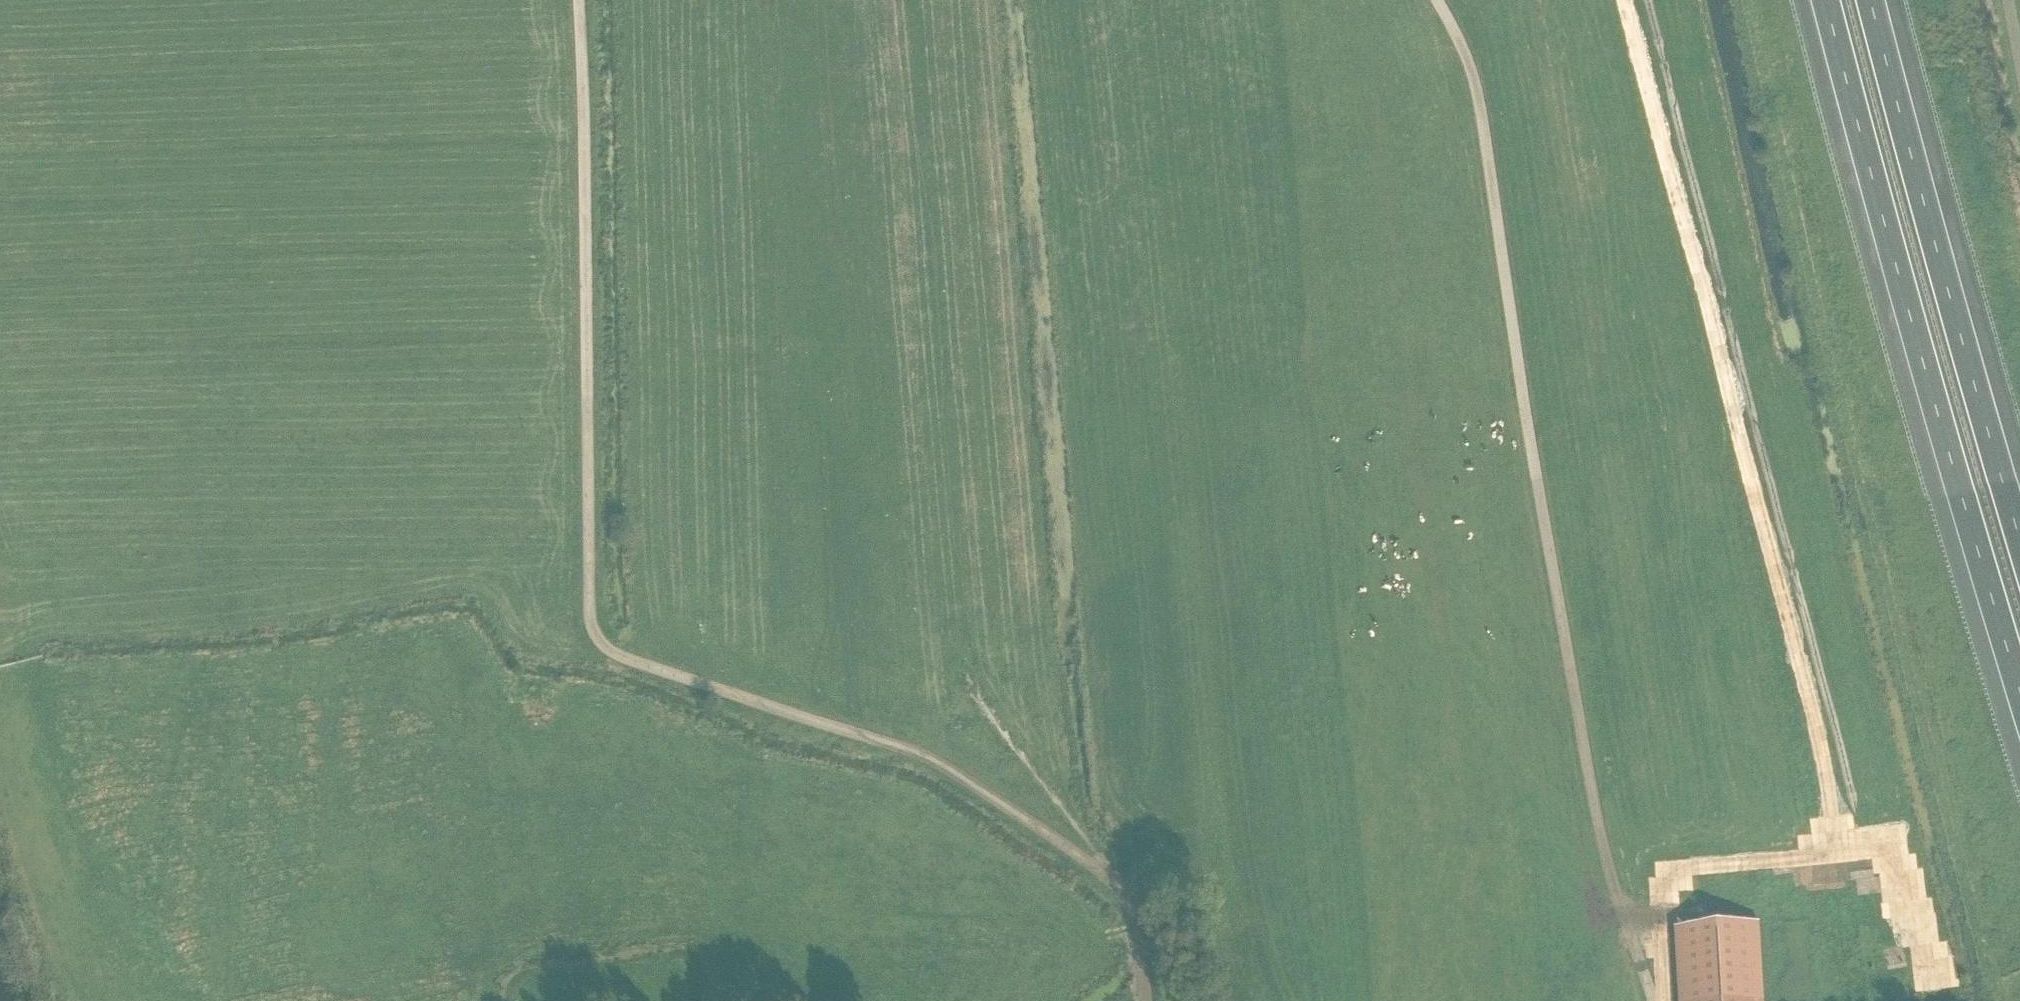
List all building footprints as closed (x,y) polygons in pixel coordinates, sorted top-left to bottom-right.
[(1679,1000),(1764,1000),(1759,922),(1675,927),(1679,1000)]
